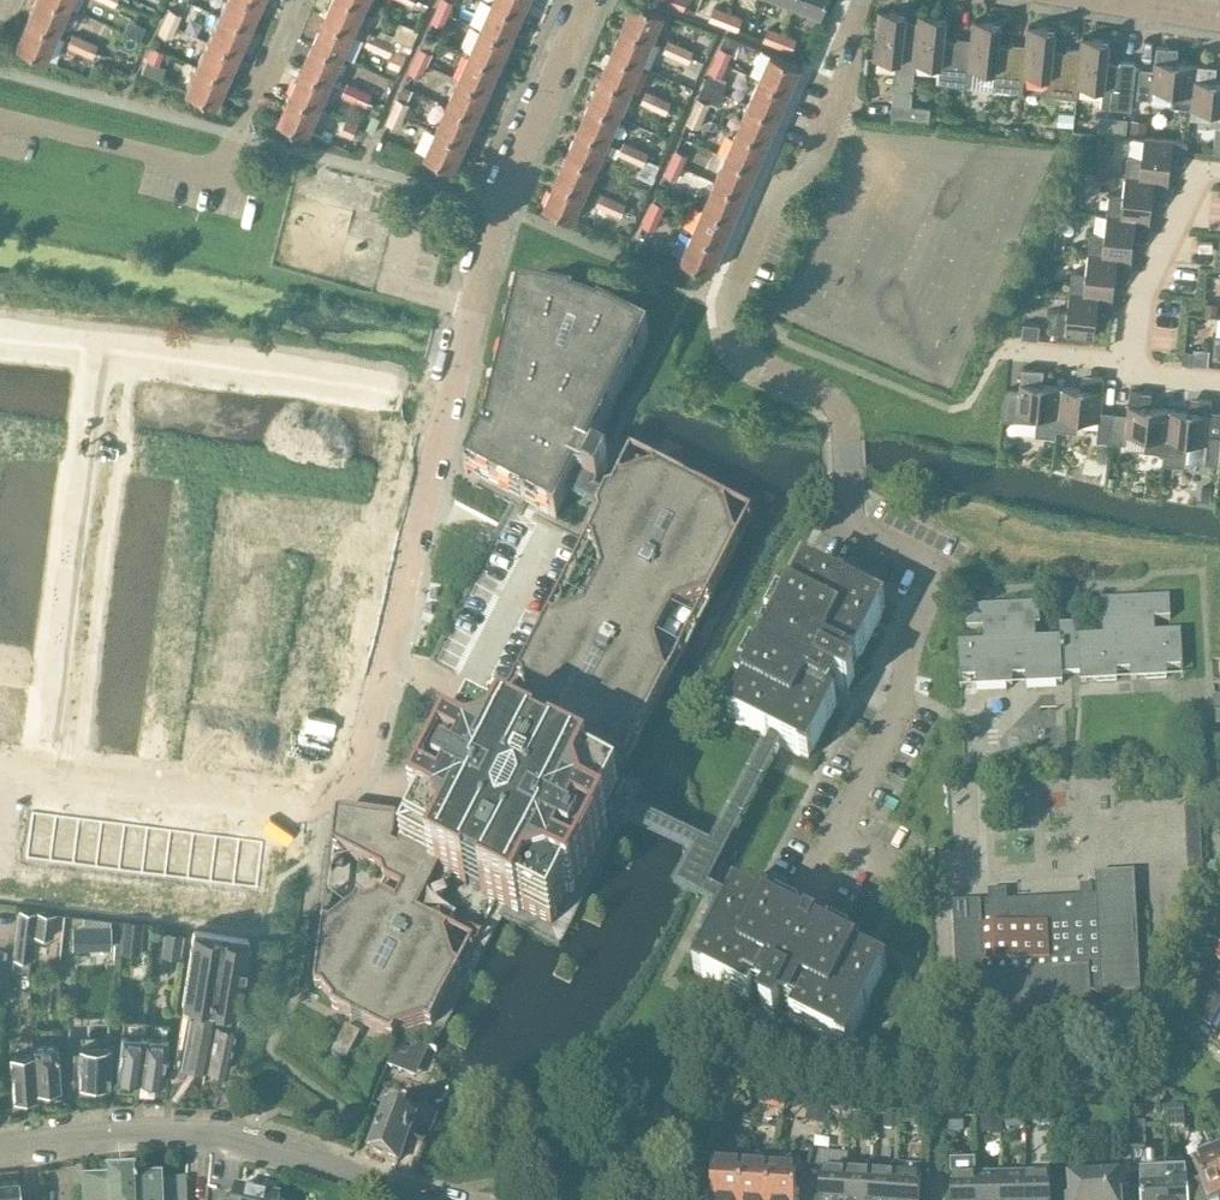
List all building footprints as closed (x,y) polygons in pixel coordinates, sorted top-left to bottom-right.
[(57,32),(68,6),(53,0),(35,0),(26,19),(57,32)] [(250,27),(261,1),(258,0),(225,0),(219,13),(250,27)] [(355,30),(366,5),(356,0),(332,0),(325,17),(355,30)] [(449,12),(454,0),(441,0),(438,7),(449,12)] [(481,26),(512,39),(523,14),(492,0),(481,26)] [(523,14),(529,0),(493,0),(492,0),(523,14)] [(653,38),(665,12),(638,0),(634,0),(623,24),(653,38)] [(823,12),(827,0),(795,0),(795,1),(823,12)] [(709,17),(724,23),(728,11),(714,6),(709,17)] [(164,19),(175,24),(180,12),(169,7),(164,19)] [(432,19),(443,24),(449,12),(438,7),(432,19)] [(913,90),(916,61),(915,61),(919,20),(906,18),(906,11),(879,8),(874,57),(897,59),(894,88),(913,90)] [(724,23),(738,28),(742,17),(728,11),(724,23)] [(208,39),(238,52),(250,27),(219,13),(208,39)] [(968,84),(970,67),(969,67),(973,37),(972,37),(957,36),(957,38),(944,37),(946,15),(919,13),(919,20),(915,61),(916,61),(940,64),(938,81),(968,84)] [(313,42),(344,56),(355,30),(325,17),(313,42)] [(1023,90),(1025,73),(1024,73),(1027,43),(1026,43),(1012,41),(1012,44),(999,43),(1001,21),(974,18),(972,37),(973,37),(969,67),(970,67),(994,70),(993,87),(1023,90)] [(15,45),(45,58),(57,32),(26,19),(15,45)] [(158,31),(169,36),(175,24),(164,19),(158,31)] [(612,50),(642,63),(653,38),(623,24),(612,50)] [(1077,96),(1078,85),(1081,49),(1066,47),(1066,50),(1053,48),(1055,27),(1028,24),(1026,43),(1027,43),(1024,73),(1025,73),(1049,76),(1047,93),(1077,96)] [(470,52),(500,65),(512,39),(481,26),(470,52)] [(764,38),(778,43),(783,32),(768,27),(764,38)] [(365,42),(378,48),(383,37),(370,31),(365,42)] [(68,43),(80,49),(85,38),(73,32),(68,43)] [(778,43),(793,49),(797,38),(783,32),(778,43)] [(1101,104),(1131,108),(1136,60),(1120,59),(1120,61),(1107,60),(1109,38),(1082,36),(1081,49),(1078,85),(1103,87),(1101,104)] [(378,48),(390,53),(395,42),(383,37),(378,48)] [(80,49),(93,54),(98,43),(85,38),(80,49)] [(664,49),(676,54),(681,43),(669,38),(664,49)] [(196,64),(227,78),(238,52),(208,39),(196,64)] [(302,68),(332,81),(344,56),(313,42),(302,68)] [(676,54),(689,60),(694,49),(681,43),(676,54)] [(147,57),(158,62),(164,49),(153,44),(147,57)] [(1170,104),(1191,107),(1196,63),(1177,61),(1178,52),(1169,52),(1169,46),(1157,44),(1154,68),(1140,67),(1137,95),(1152,97),(1152,88),(1172,90),(1170,104)] [(716,58),(727,63),(732,50),(721,45),(716,58)] [(415,58),(426,63),(432,50),(421,46),(415,58)] [(600,75),(631,89),(642,63),(612,50),(600,75)] [(760,77),(790,90),(802,64),(771,51),(760,77)] [(459,77),(489,90),(500,65),(470,52),(459,77)] [(410,70),(421,75),(426,63),(415,58),(410,70)] [(710,70),(721,75),(727,63),(716,58),(710,70)] [(1219,124),(1219,80),(1215,79),(1216,71),(1207,70),(1208,64),(1196,63),(1191,107),(1211,109),(1209,123),(1219,124)] [(185,91),(215,104),(227,78),(196,64),(185,91)] [(291,93),(321,107),(332,81),(302,68),(291,93)] [(589,101),(620,114),(631,89),(600,75),(589,101)] [(448,103),(478,116),(489,90),(459,77),(448,103)] [(749,103),(779,116),(790,90),(760,77),(749,103)] [(343,93),(355,98),(360,87),(348,82),(343,93)] [(355,98),(367,104),(372,93),(360,87),(355,98)] [(642,100),(654,106),(659,94),(647,89),(642,100)] [(279,119),(309,133),(321,107),(291,93),(279,119)] [(654,106),(667,111),(672,100),(659,94),(654,106)] [(693,109),(704,114),(710,101),(699,96),(693,109)] [(393,109),(404,114),(409,102),(398,97),(393,109)] [(578,127),(609,140),(620,114),(589,101),(578,127)] [(891,115),(919,118),(921,104),(893,101),(891,115)] [(436,128),(467,141),(478,116),(448,103),(436,128)] [(737,128),(768,141),(779,116),(749,103),(737,128)] [(919,118),(929,119),(931,105),(921,104),(919,118)] [(388,121),(399,126),(404,114),(393,109),(388,121)] [(688,121),(699,126),(704,114),(693,109),(688,121)] [(341,129),(353,135),(358,124),(346,118),(341,129)] [(355,134),(363,137),(367,129),(359,126),(355,134)] [(567,152),(597,165),(609,140),(578,127),(567,152)] [(425,154),(455,168),(467,141),(436,128),(425,154)] [(726,154),(757,167),(768,141),(737,128),(726,154)] [(1127,154),(1125,174),(1169,179),(1171,160),(1179,160),(1181,152),(1186,152),(1188,140),(1144,135),(1142,155),(1127,154)] [(619,151),(631,157),(636,146),(624,140),(619,151)] [(631,157),(644,162),(649,151),(636,146),(631,157)] [(671,160),(682,165),(688,152),(677,147),(671,160)] [(556,178),(586,191),(597,165),(567,152),(556,178)] [(715,179),(746,192),(757,167),(726,154),(715,179)] [(666,172),(677,177),(682,165),(671,160),(666,172)] [(1109,192),(1107,213),(1150,218),(1152,198),(1161,199),(1162,190),(1168,191),(1169,179),(1125,174),(1123,193),(1109,192)] [(544,204),(575,217),(586,191),(556,178),(544,204)] [(704,205),(734,218),(746,192),(715,179),(704,205)] [(597,203),(609,208),(614,197),(602,191),(597,203)] [(609,208),(622,214),(627,202),(614,197),(609,208)] [(649,211),(660,216),(665,203),(654,198),(649,211)] [(693,230),(723,244),(734,218),(704,205),(693,230)] [(643,223),(655,228),(660,216),(649,211),(643,223)] [(1090,231),(1088,252),(1132,256),(1134,237),(1142,238),(1143,229),(1149,230),(1150,218),(1107,213),(1105,232),(1090,231)] [(681,256),(712,270),(723,244),(693,230),(681,256)] [(1072,269),(1070,290),(1113,295),(1115,275),(1124,276),(1125,268),(1131,268),(1132,256),(1088,252),(1086,271),(1072,269)] [(487,428),(468,465),(481,472),(478,478),(514,497),(517,489),(540,502),(537,509),(556,518),(568,496),(578,477),(584,480),(583,482),(595,488),(598,489),(609,468),(588,457),(602,430),(603,430),(606,425),(605,425),(632,371),(634,372),(636,367),(635,366),(649,338),(599,312),(598,315),(574,306),(575,303),(520,290),(487,428)] [(1051,329),(1095,334),(1097,314),(1105,315),(1106,306),(1112,307),(1113,295),(1070,290),(1067,310),(1053,308),(1051,329)] [(1056,435),(1057,428),(1062,384),(1042,382),(1043,374),(1034,373),(1035,367),(1022,366),(1020,390),(1006,388),(1003,417),(1037,420),(1035,433),(1056,435)] [(1097,438),(1111,440),(1114,411),(1100,410),(1104,374),(1091,373),(1091,379),(1082,378),(1081,386),(1062,384),(1057,428),(1078,430),(1079,416),(1099,418),(1097,438)] [(1144,449),(1165,451),(1170,407),(1150,405),(1151,397),(1143,396),(1143,390),(1130,389),(1128,413),(1114,411),(1111,440),(1125,441),(1126,432),(1146,434),(1144,449)] [(1219,463),(1219,452),(1219,434),(1208,433),(1212,397),(1199,396),(1199,402),(1190,401),(1189,409),(1170,407),(1165,451),(1186,453),(1187,439),(1206,441),(1204,461),(1219,463)] [(27,435),(25,450),(35,451),(37,436),(27,435)] [(37,436),(35,451),(45,452),(47,438),(37,436)] [(142,450),(140,464),(149,466),(151,451),(142,450)] [(151,451),(149,466),(159,467),(161,452),(151,451)] [(190,456),(188,471),(198,472),(200,457),(190,456)] [(332,1009),(393,1040),(397,1034),(425,1025),(432,1028),(461,970),(455,967),(446,938),(457,917),(440,908),(454,880),(518,913),(521,909),(552,925),(568,894),(573,896),(608,826),(604,824),(602,823),(585,784),(588,777),(591,772),(572,762),(580,747),(590,752),(593,745),(602,750),(627,763),(639,738),(678,663),(665,632),(681,602),(714,594),(753,518),(632,456),(613,492),(607,494),(602,503),(598,512),(600,518),(587,542),(506,700),(551,724),(547,730),(557,735),(549,751),(515,733),(512,737),(467,714),(468,718),(454,747),(449,745),(413,814),(418,816),(413,825),(399,853),(392,851),(398,823),(337,815),(333,849),(382,874),(385,884),(376,902),(367,905),(358,901),(355,907),(331,926),(323,925),(315,989),(322,990),(334,1006),(332,1009)] [(200,457),(198,472),(208,473),(210,459),(200,457)] [(239,463),(237,477),(247,478),(249,464),(239,463)] [(249,464),(247,478),(256,480),(258,465),(249,464)] [(287,469),(286,483),(295,484),(297,470),(287,469)] [(297,470),(295,484),(305,486),(307,471),(297,470)] [(336,475),(334,490),(344,491),(346,476),(336,475)] [(346,476),(344,491),(353,492),(355,478),(346,476)] [(578,477),(568,496),(577,501),(576,502),(577,503),(578,502),(586,506),(585,507),(587,507),(587,506),(598,512),(602,503),(592,497),(593,496),(591,495),(595,488),(583,482),(584,480),(578,477)] [(191,497),(189,506),(204,508),(205,499),(191,497)] [(189,506),(188,516),(203,518),(204,508),(189,506)] [(185,542),(183,552),(198,554),(199,544),(185,542)] [(189,698),(181,762),(288,776),(300,729),(329,736),(372,564),(315,550),(306,583),(303,583),(300,598),(303,599),(298,617),(295,616),(291,632),(294,632),(290,650),(287,650),(283,665),(286,666),(282,684),(279,683),(275,699),(278,699),(274,715),(261,713),(262,707),(232,703),(189,698)] [(183,552),(182,562),(197,564),(198,554),(183,552)] [(772,743),(809,762),(837,707),(823,700),(831,685),(849,695),(856,683),(861,686),(871,676),(865,670),(859,664),(886,611),(806,570),(791,600),(784,596),(768,628),(775,631),(760,659),(753,656),(737,687),(744,691),(729,721),(772,743)] [(179,588),(178,598),(192,600),(193,590),(179,588)] [(178,598),(176,607),(191,609),(192,600),(178,598)] [(1131,681),(1167,680),(1166,670),(1183,669),(1181,634),(1155,636),(1154,621),(1171,621),(1170,600),(1097,603),(1098,624),(1104,624),(1104,638),(1036,641),(1035,627),(1040,627),(1039,606),(967,610),(968,630),(985,629),(985,644),(959,645),(961,680),(977,679),(977,689),(1013,687),(1012,677),(1027,677),(1027,686),(1063,684),(1062,674),(1081,673),(1081,684),(1117,682),(1116,672),(1131,671),(1131,681)] [(173,634),(172,644),(186,645),(188,636),(173,634)] [(172,644),(170,653),(185,655),(186,645),(172,644)] [(9,660),(8,674),(17,675),(19,661),(9,660)] [(167,680),(166,689),(180,691),(181,682),(167,680)] [(166,689),(164,699),(179,701),(180,691),(166,689)] [(0,731),(0,739),(23,742),(25,733),(29,696),(5,693),(0,731)] [(161,725),(160,735),(174,737),(175,727),(161,725)] [(160,735),(158,744),(173,746),(174,737),(160,735)] [(685,853),(696,859),(679,892),(709,908),(709,909),(710,910),(711,909),(716,912),(707,930),(704,929),(703,931),(706,932),(702,940),(710,944),(729,907),(729,906),(729,905),(728,904),(727,905),(715,900),(716,898),(714,897),(714,899),(705,894),(727,852),(728,853),(729,851),(728,850),(742,822),(744,822),(745,820),(743,820),(759,791),(760,791),(761,789),(760,789),(774,760),(776,761),(777,759),(775,758),(781,748),(772,743),(766,754),(765,753),(764,755),(765,755),(751,784),(749,783),(748,785),(750,786),(734,815),(733,814),(732,816),(733,817),(718,846),(717,845),(716,847),(717,848),(713,856),(690,845),(690,844),(688,843),(688,844),(629,813),(627,812),(618,807),(613,816),(623,821),(622,822),(624,823),(625,822),(684,852),(683,853),(685,854),(685,853)] [(1185,809),(1188,871),(1203,870),(1200,808),(1185,809)] [(26,858),(50,861),(56,815),(32,812),(26,858)] [(56,815),(50,861),(73,864),(79,819),(56,815)] [(79,818),(73,864),(96,867),(102,821),(79,818)] [(102,821),(96,867),(119,870),(124,824),(102,821)] [(125,824),(119,870),(141,873),(147,827),(125,824)] [(147,828),(141,873),(164,876),(170,830),(147,827),(147,828)] [(170,830),(164,876),(187,879),(193,833),(170,830)] [(193,833),(187,879),(210,882),(216,836),(215,836),(193,833)] [(216,836),(210,882),(233,885),(239,839),(236,839),(216,836)] [(239,839),(233,885),(257,888),(263,842),(260,842),(239,839)] [(957,974),(959,1013),(1091,1006),(1090,983),(1101,982),(1102,996),(1141,994),(1134,874),(1096,876),(1097,898),(1093,898),(1093,891),(1081,892),(1081,898),(980,903),(984,973),(957,974)] [(47,885),(37,884),(35,898),(45,899),(47,885)] [(55,901),(57,886),(47,885),(45,899),(55,901)] [(81,904),(91,905),(93,891),(83,890),(81,904)] [(102,892),(93,891),(91,905),(101,907),(102,892)] [(791,1024),(846,1052),(887,972),(857,956),(861,949),(829,933),(825,940),(797,926),(801,919),(769,903),(765,910),(735,894),(712,940),(694,975),(750,1003),(757,989),(771,996),(762,1015),(774,1021),(784,1003),(798,1010),(791,1024)] [(139,897),(129,896),(127,910),(137,911),(139,897)] [(148,898),(139,897),(137,911),(146,913),(148,898)] [(184,903),(175,901),(173,915),(173,916),(182,917),(184,903)] [(192,919),(194,904),(184,903),(182,917),(192,919)] [(13,954),(29,956),(35,909),(19,907),(13,954)] [(230,909),(220,907),(219,922),(228,923),(230,909)] [(33,932),(52,934),(55,911),(36,909),(33,932)] [(238,924),(240,910),(230,909),(228,923),(238,925),(238,924)] [(121,947),(139,949),(142,922),(124,919),(121,947)] [(214,1006),(236,1009),(248,938),(193,929),(181,1001),(189,1003),(214,1006)] [(1175,1000),(1211,1030),(1219,1014),(1219,978),(1195,964),(1175,1000)] [(179,1062),(204,1066),(214,1006),(189,1003),(179,1062)] [(204,1066),(227,1070),(236,1009),(214,1006),(204,1066)] [(332,1054),(347,1062),(361,1034),(346,1027),(332,1054)] [(116,1078),(139,1080),(144,1033),(121,1031),(116,1078)] [(139,1080),(161,1081),(167,1035),(144,1033),(139,1080)] [(78,1043),(78,1084),(110,1084),(110,1042),(78,1043)] [(32,1050),(37,1091),(60,1089),(57,1043),(32,1044),(32,1050)] [(9,1052),(13,1099),(37,1097),(37,1091),(32,1050),(9,1052)] [(1168,1109),(1169,1130),(1185,1129),(1184,1108),(1168,1109)] [(369,1151),(397,1164),(415,1124),(387,1112),(369,1151)] [(1195,1199),(1219,1199),(1219,1175),(1214,1162),(1194,1171),(1202,1189),(1192,1193),(1192,1194),(1195,1199)] [(976,1182),(977,1167),(952,1167),(952,1182),(952,1199),(977,1199),(976,1182)] [(86,1199),(188,1199),(187,1178),(137,1181),(137,1177),(129,1169),(118,1170),(110,1178),(111,1182),(85,1183),(86,1199)] [(743,1173),(714,1171),(712,1199),(741,1199),(743,1173)] [(770,1175),(743,1173),(741,1199),(769,1199),(770,1175)] [(798,1177),(770,1175),(769,1199),(796,1199),(798,1177)] [(848,1176),(823,1175),(821,1199),(846,1199),(848,1176)] [(872,1178),(848,1176),(846,1199),(871,1199),(872,1178)] [(1168,1199),(1188,1199),(1187,1176),(1167,1177),(1168,1199)] [(1142,1199),(1168,1199),(1167,1177),(1141,1178),(1142,1199)] [(17,1178),(0,1179),(0,1199),(19,1199),(17,1178)] [(896,1180),(872,1178),(871,1199),(895,1199),(896,1180)] [(921,1182),(896,1180),(895,1199),(920,1199),(921,1182)] [(1026,1181),(1026,1199),(1051,1199),(1051,1180),(1026,1181)] [(1124,1180),(1069,1184),(1071,1199),(1126,1199),(1124,1180)] [(977,1199),(1001,1199),(1001,1181),(976,1182),(977,1199)] [(1001,1181),(1001,1199),(1026,1199),(1026,1181),(1001,1181)] [(237,1191),(235,1199),(279,1199),(237,1191)]
